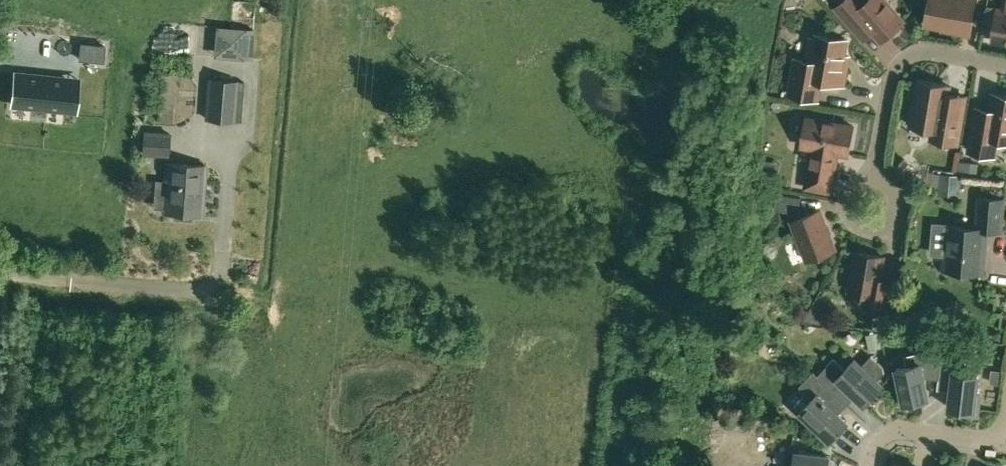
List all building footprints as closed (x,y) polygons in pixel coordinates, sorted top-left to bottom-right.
[(853,27),(864,40),(873,32),(881,42),(904,21),(885,0),(868,0),(864,3),(861,0),(843,0),(835,7),(853,27)] [(970,35),(976,0),(930,0),(925,25),(943,28),(944,25),(950,26),(949,31),(970,35)] [(1003,10),(998,9),(992,41),(1005,43),(1005,0),(1003,10)] [(255,30),(246,29),(231,28),(228,57),(244,58),(252,59),(255,30)] [(843,84),(846,67),(841,66),(842,57),(844,57),(847,39),(815,34),(815,38),(811,38),(807,60),(795,58),(788,94),(818,100),(821,80),(843,84)] [(81,43),(79,59),(103,61),(105,45),(81,43)] [(64,109),(67,78),(15,73),(12,104),(63,110),(64,109)] [(234,121),(237,81),(210,79),(206,119),(234,121)] [(949,86),(918,80),(914,103),(911,102),(907,121),(911,122),(910,126),(933,130),(931,139),(957,144),(964,106),(946,103),(949,86)] [(991,108),(987,130),(973,128),(969,151),(993,156),(996,139),(1005,141),(1005,96),(993,93),(991,108)] [(812,148),(808,174),(805,187),(831,192),(837,152),(848,154),(853,126),(806,118),(801,146),(812,148)] [(144,133),(142,155),(167,156),(169,135),(144,133)] [(903,158),(896,166),(906,175),(913,167),(903,158)] [(167,163),(164,204),(163,213),(173,214),(173,219),(191,220),(191,216),(202,216),(203,207),(206,165),(167,163)] [(940,174),(938,195),(959,196),(960,175),(940,174)] [(777,189),(778,183),(758,180),(757,186),(777,189)] [(801,198),(777,194),(774,209),(788,212),(791,221),(790,221),(806,261),(836,249),(820,210),(801,217),(798,210),(801,198)] [(980,197),(977,228),(933,224),(930,255),(945,256),(944,270),(982,273),(986,230),(1000,231),(1003,199),(980,197)] [(892,279),(880,276),(883,257),(856,252),(849,291),(865,294),(864,304),(886,308),(892,279)] [(884,327),(886,315),(879,314),(873,317),(872,325),(884,327)] [(757,328),(756,341),(770,341),(770,334),(764,328),(757,328)] [(882,347),(878,331),(866,334),(869,350),(882,347)] [(927,372),(939,373),(941,359),(942,352),(932,351),(910,356),(912,365),(896,368),(904,404),(914,401),(918,404),(923,403),(925,399),(928,398),(922,373),(927,372)] [(833,359),(817,376),(847,405),(856,396),(864,404),(882,385),(877,380),(884,372),(883,366),(871,355),(861,365),(855,359),(845,370),(833,359)] [(939,373),(938,383),(952,384),(949,408),(961,409),(961,413),(977,415),(980,395),(976,395),(978,375),(964,373),(966,362),(941,359),(939,373)] [(847,405),(817,376),(813,372),(799,386),(812,398),(799,412),(830,441),(848,422),(839,414),(847,405)] [(830,456),(795,452),(793,465),(829,465),(830,456)]
